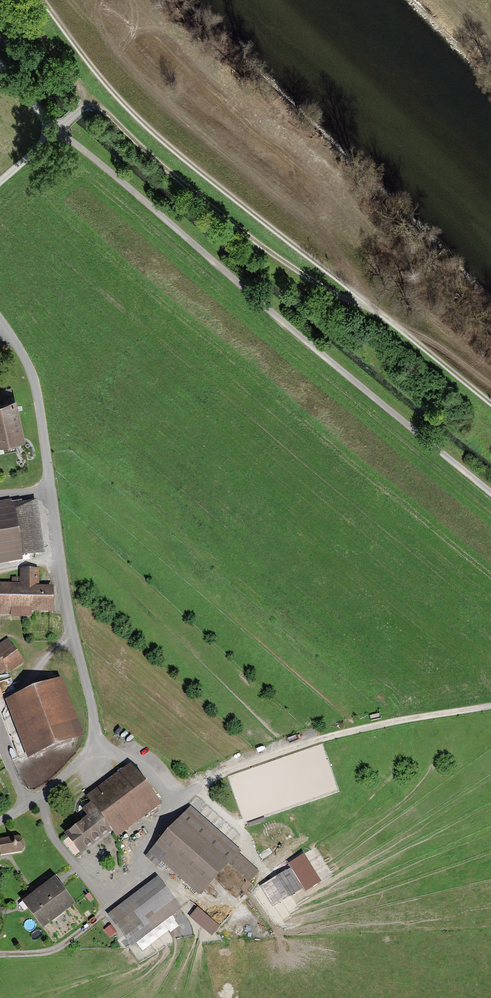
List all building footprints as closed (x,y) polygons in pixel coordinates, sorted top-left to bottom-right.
[(0,403),(0,445),(26,439),(18,399),(0,403)] [(9,501),(0,502),(0,565),(23,561),(22,555),(42,552),(35,502),(9,506),(9,501)] [(53,586),(38,586),(38,570),(20,570),(20,577),(10,577),(10,584),(0,584),(0,612),(13,612),(13,615),(30,615),(30,612),(52,612),(53,586)] [(7,669),(9,672),(24,662),(8,638),(0,644),(0,673),(7,669)] [(62,680),(7,700),(28,758),(83,738),(62,680)] [(86,800),(91,806),(111,833),(116,839),(161,803),(130,765),(86,800)] [(79,858),(111,833),(91,806),(82,813),(87,820),(83,823),(63,838),(79,858)] [(249,884),(259,873),(238,855),(240,852),(191,808),(148,857),(156,864),(161,859),(200,894),(227,864),(249,884)] [(0,841),(0,844),(2,856),(22,853),(25,848),(24,840),(19,837),(0,841)] [(273,878),(269,881),(282,901),(305,887),(303,882),(310,878),(300,861),(288,869),(283,862),(269,871),(273,878)] [(54,879),(22,904),(43,931),(76,907),(54,879)] [(158,879),(109,916),(131,946),(181,909),(158,879)] [(198,906),(190,916),(213,936),(221,926),(198,906)]
